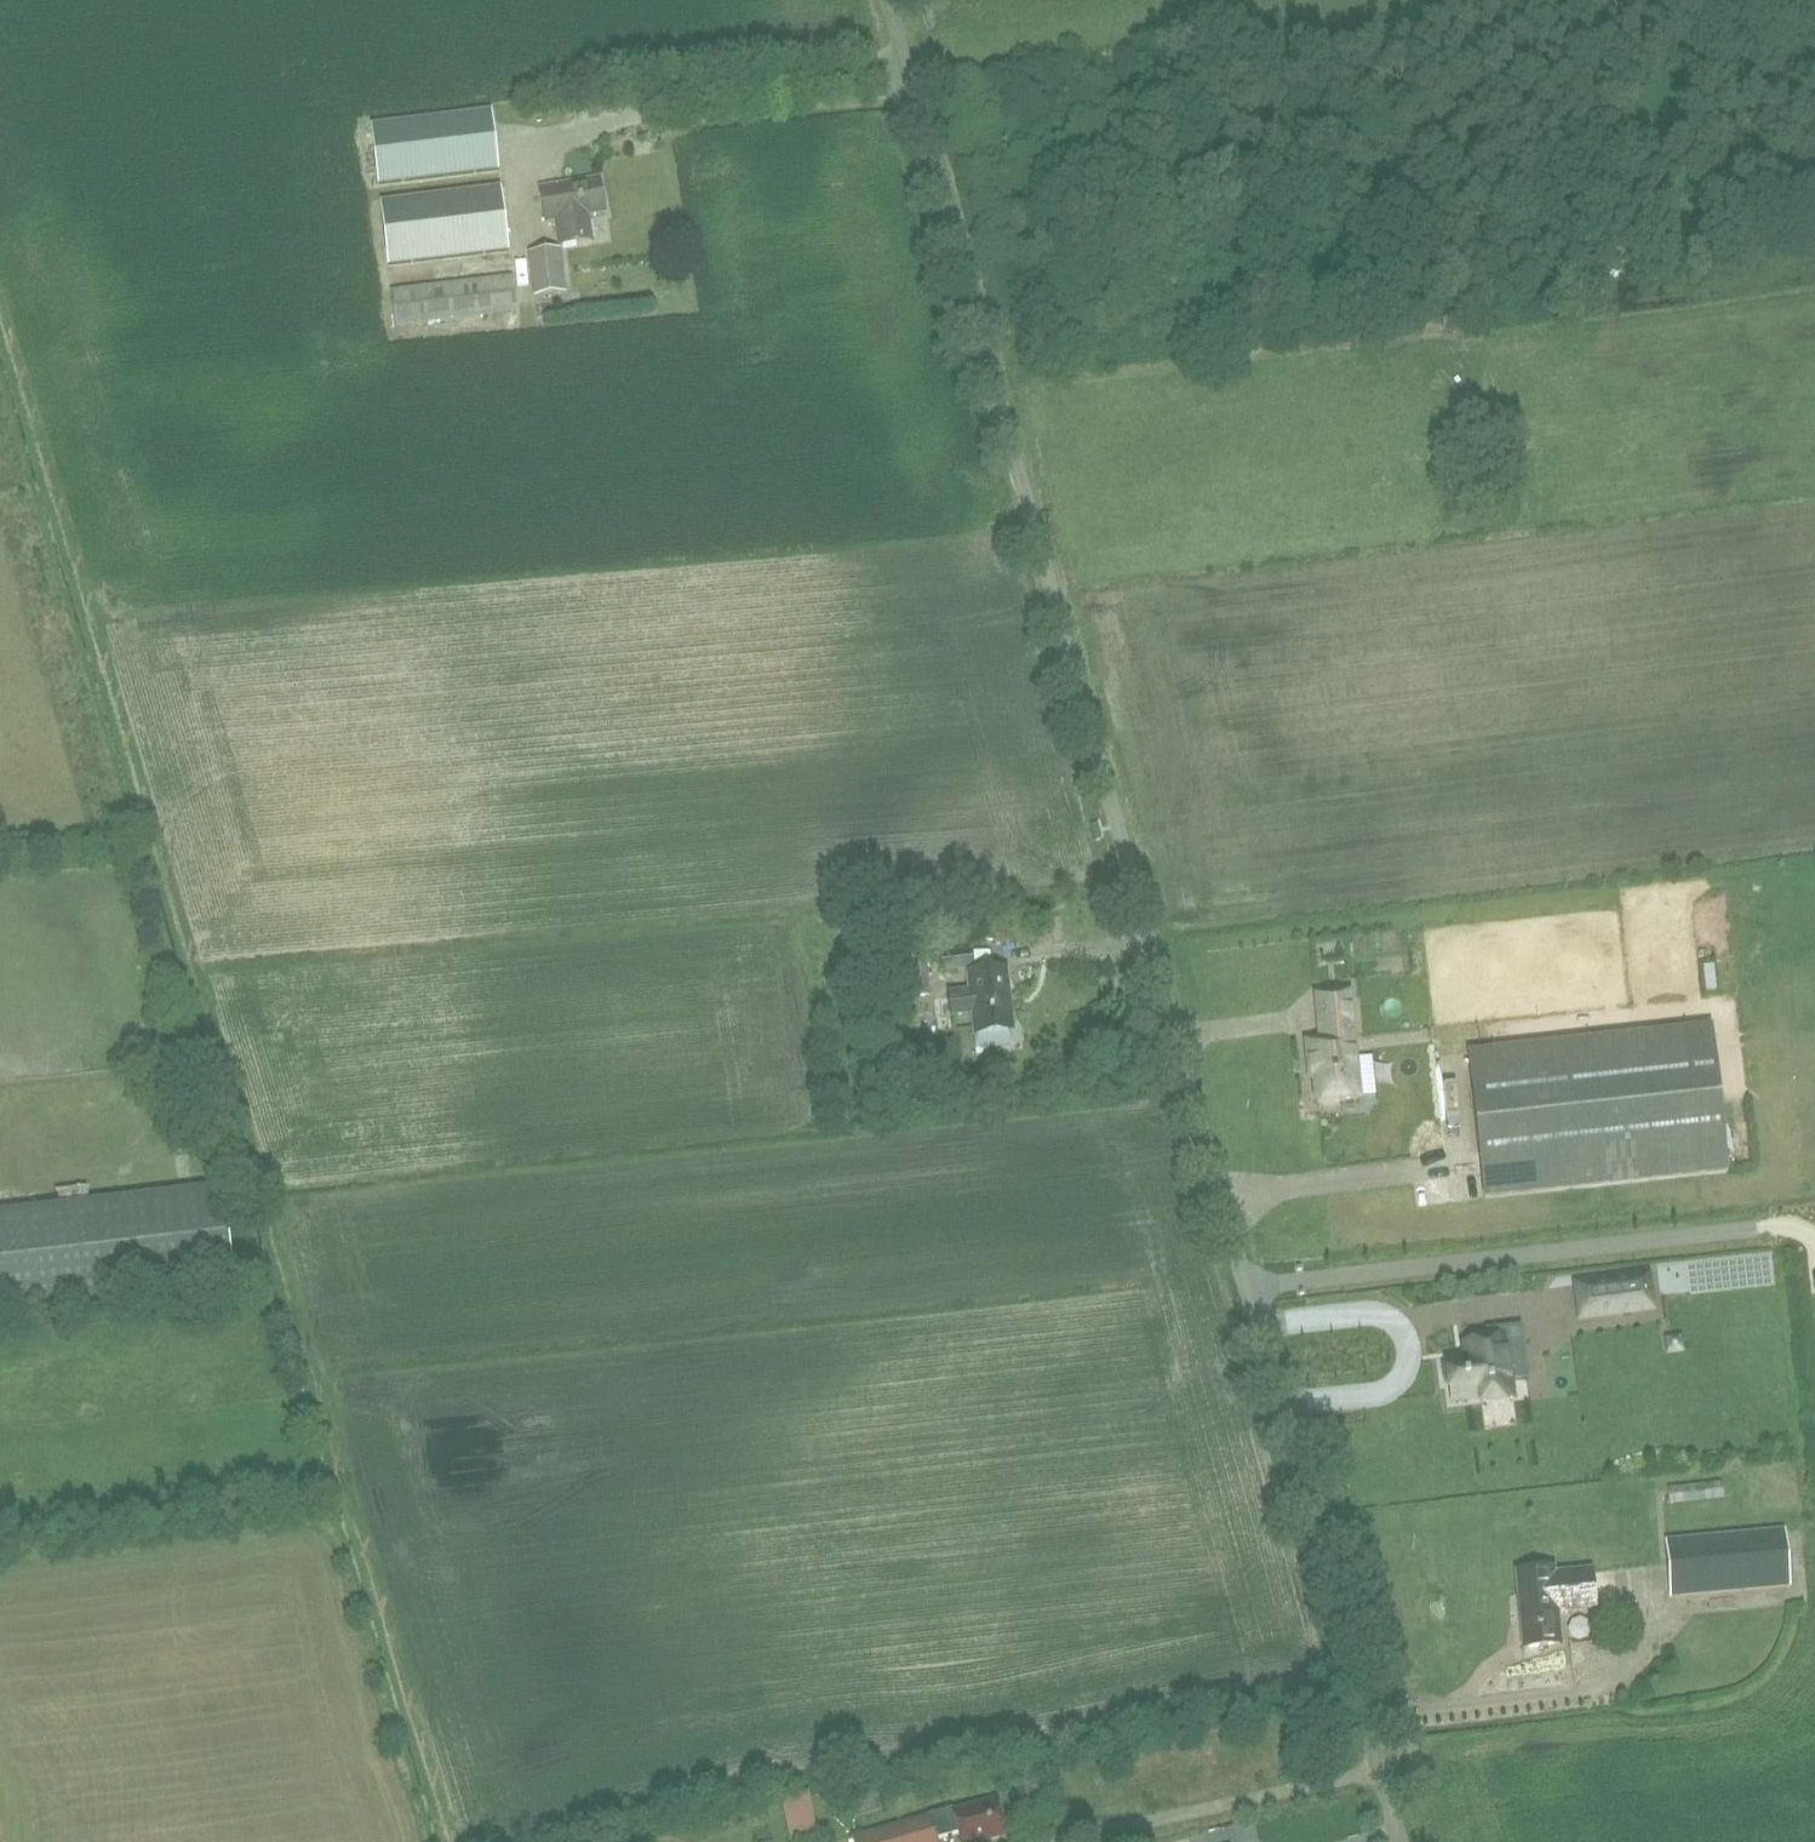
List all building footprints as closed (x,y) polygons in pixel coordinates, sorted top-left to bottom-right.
[(499,171),(493,125),(492,114),(491,111),(370,126),(370,128),(373,154),(377,186),(499,171)] [(587,215),(605,212),(598,178),(539,188),(546,223),(556,221),(560,245),(591,240),(587,215)] [(379,206),(387,270),(508,254),(500,190),(379,206)] [(534,298),(566,294),(561,249),(528,254),(534,298)] [(396,327),(517,312),(512,276),(391,290),(396,327)] [(971,952),(964,952),(939,954),(941,972),(973,969),(971,952)] [(1006,969),(967,973),(969,992),(948,994),(950,1017),(971,1014),(974,1035),(1013,1031),(1006,969)] [(1320,1103),(1324,1107),(1335,1105),(1338,1101),(1359,1099),(1349,994),(1318,997),(1322,1042),(1307,1043),(1310,1068),(1313,1067),(1317,1103),(1320,1103)] [(1468,1054),(1484,1200),(1727,1172),(1710,1026),(1468,1054)] [(0,1212),(0,1317),(235,1290),(223,1186),(0,1212)] [(1648,1276),(1609,1281),(1614,1315),(1634,1312),(1633,1300),(1651,1298),(1648,1276)] [(1484,1398),(1482,1385),(1528,1379),(1521,1327),(1486,1332),(1488,1342),(1464,1345),(1465,1359),(1447,1361),(1448,1367),(1443,1368),(1445,1383),(1450,1382),(1452,1402),(1484,1398)] [(1546,1366),(1548,1343),(1528,1342),(1526,1364),(1546,1366)] [(1671,1598),(1789,1587),(1784,1532),(1666,1542),(1671,1598)] [(1557,1612),(1595,1609),(1591,1572),(1554,1575),(1553,1569),(1517,1573),(1524,1648),(1560,1645),(1557,1612)] [(852,1806),(872,1799),(867,1784),(847,1790),(852,1806)] [(817,1839),(807,1792),(783,1797),(791,1841),(804,1841),(817,1839)] [(1005,1836),(995,1800),(953,1812),(952,1809),(852,1837),(853,1841),(935,1841),(935,1840),(958,1833),(960,1841),(983,1841),(1005,1836)]
